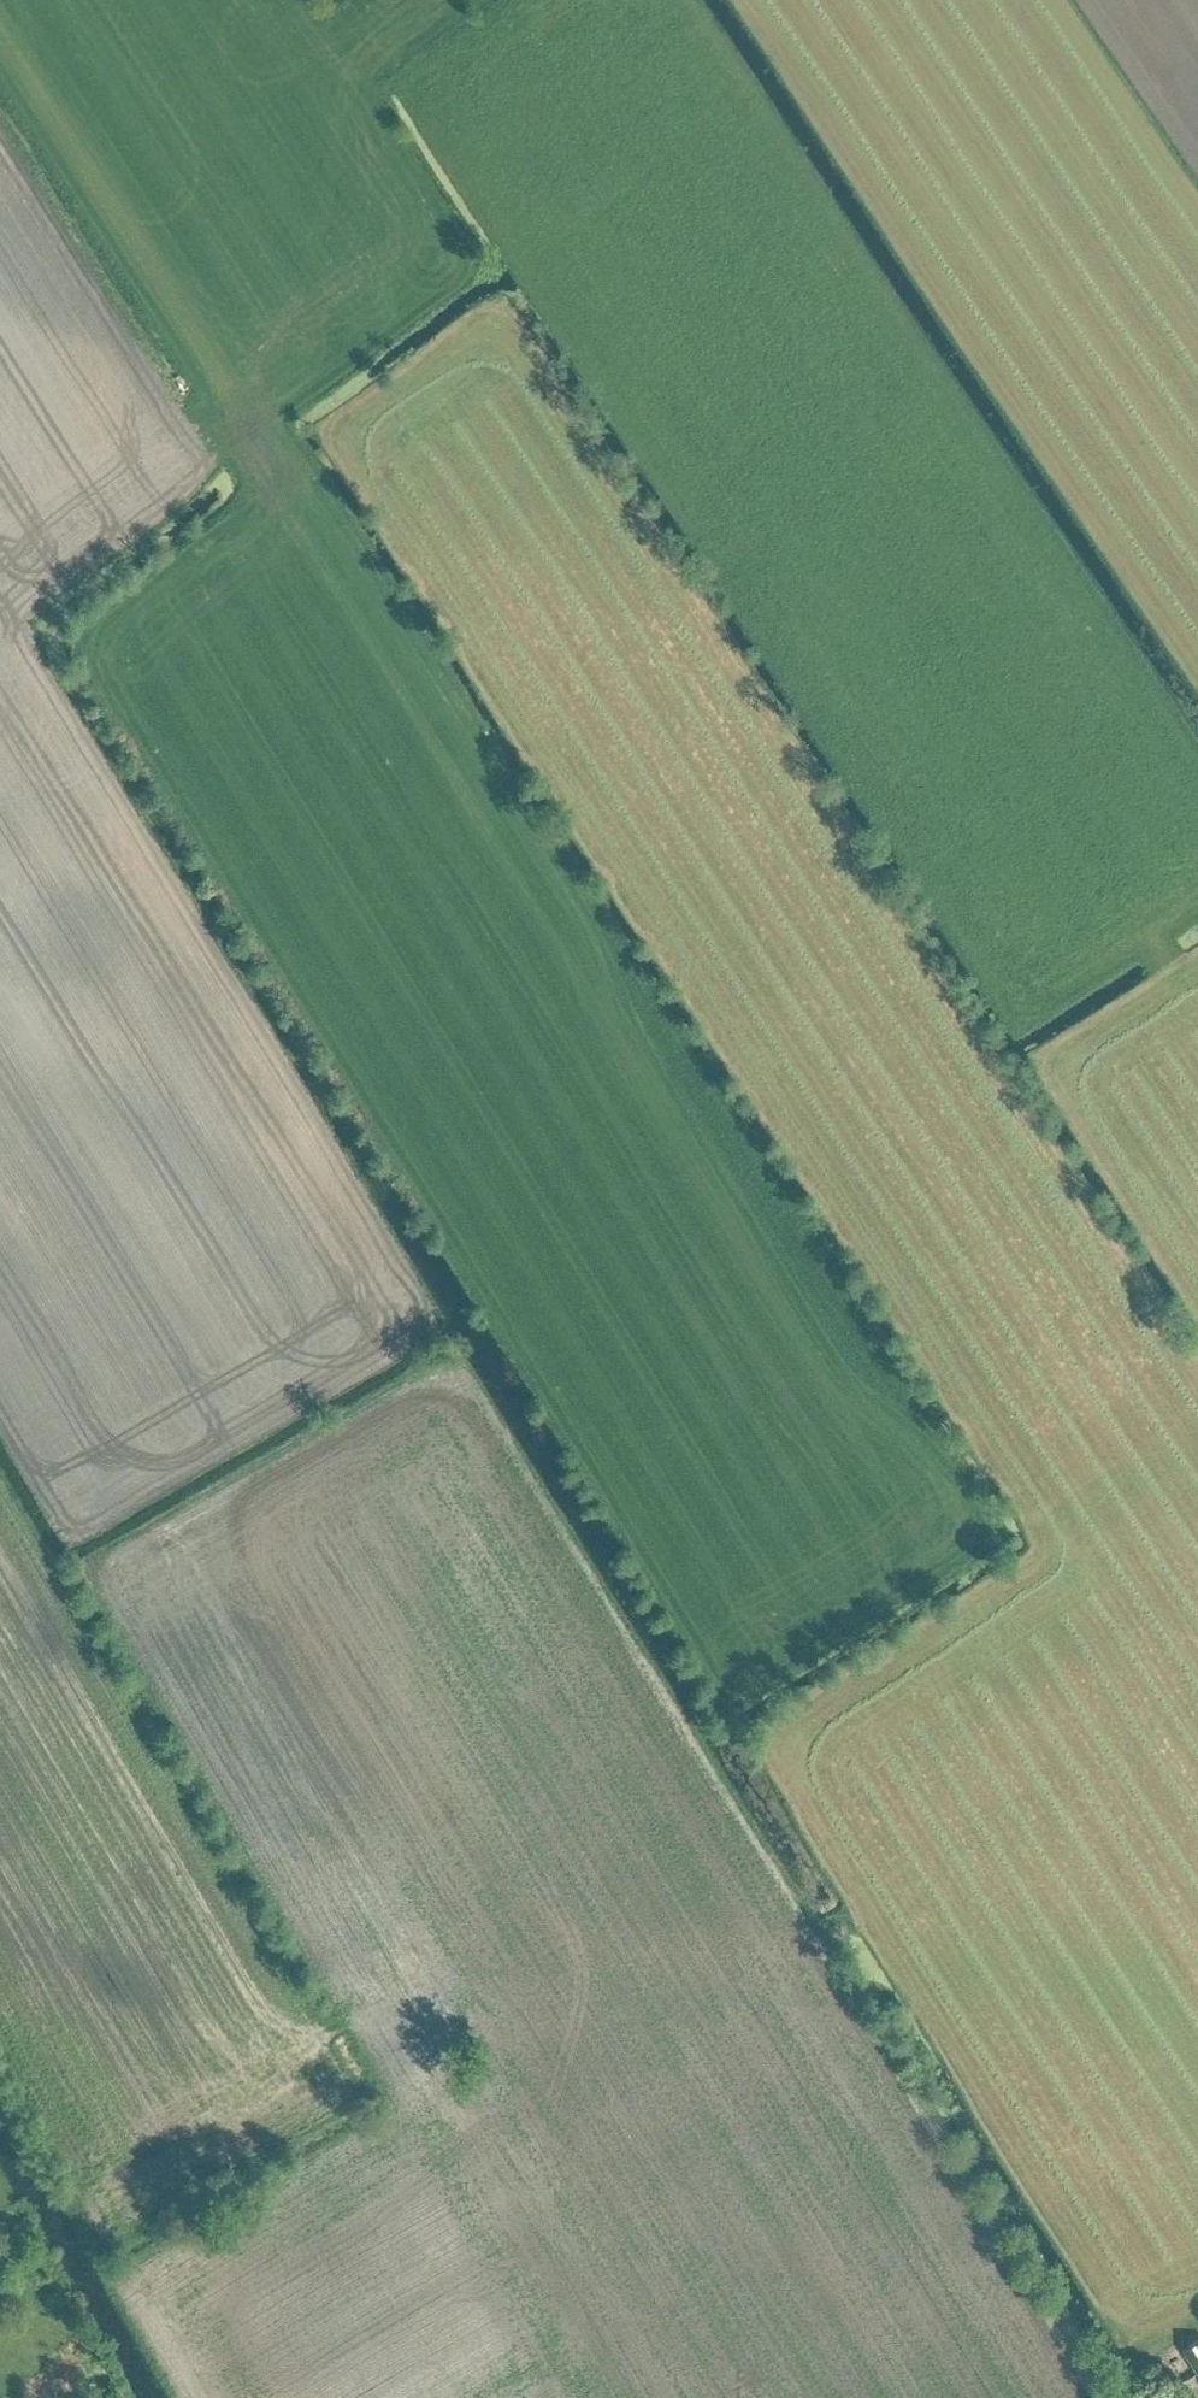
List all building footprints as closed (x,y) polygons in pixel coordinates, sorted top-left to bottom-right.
[(1183,2348),(1197,2371),(1197,2338),(1183,2348)]
